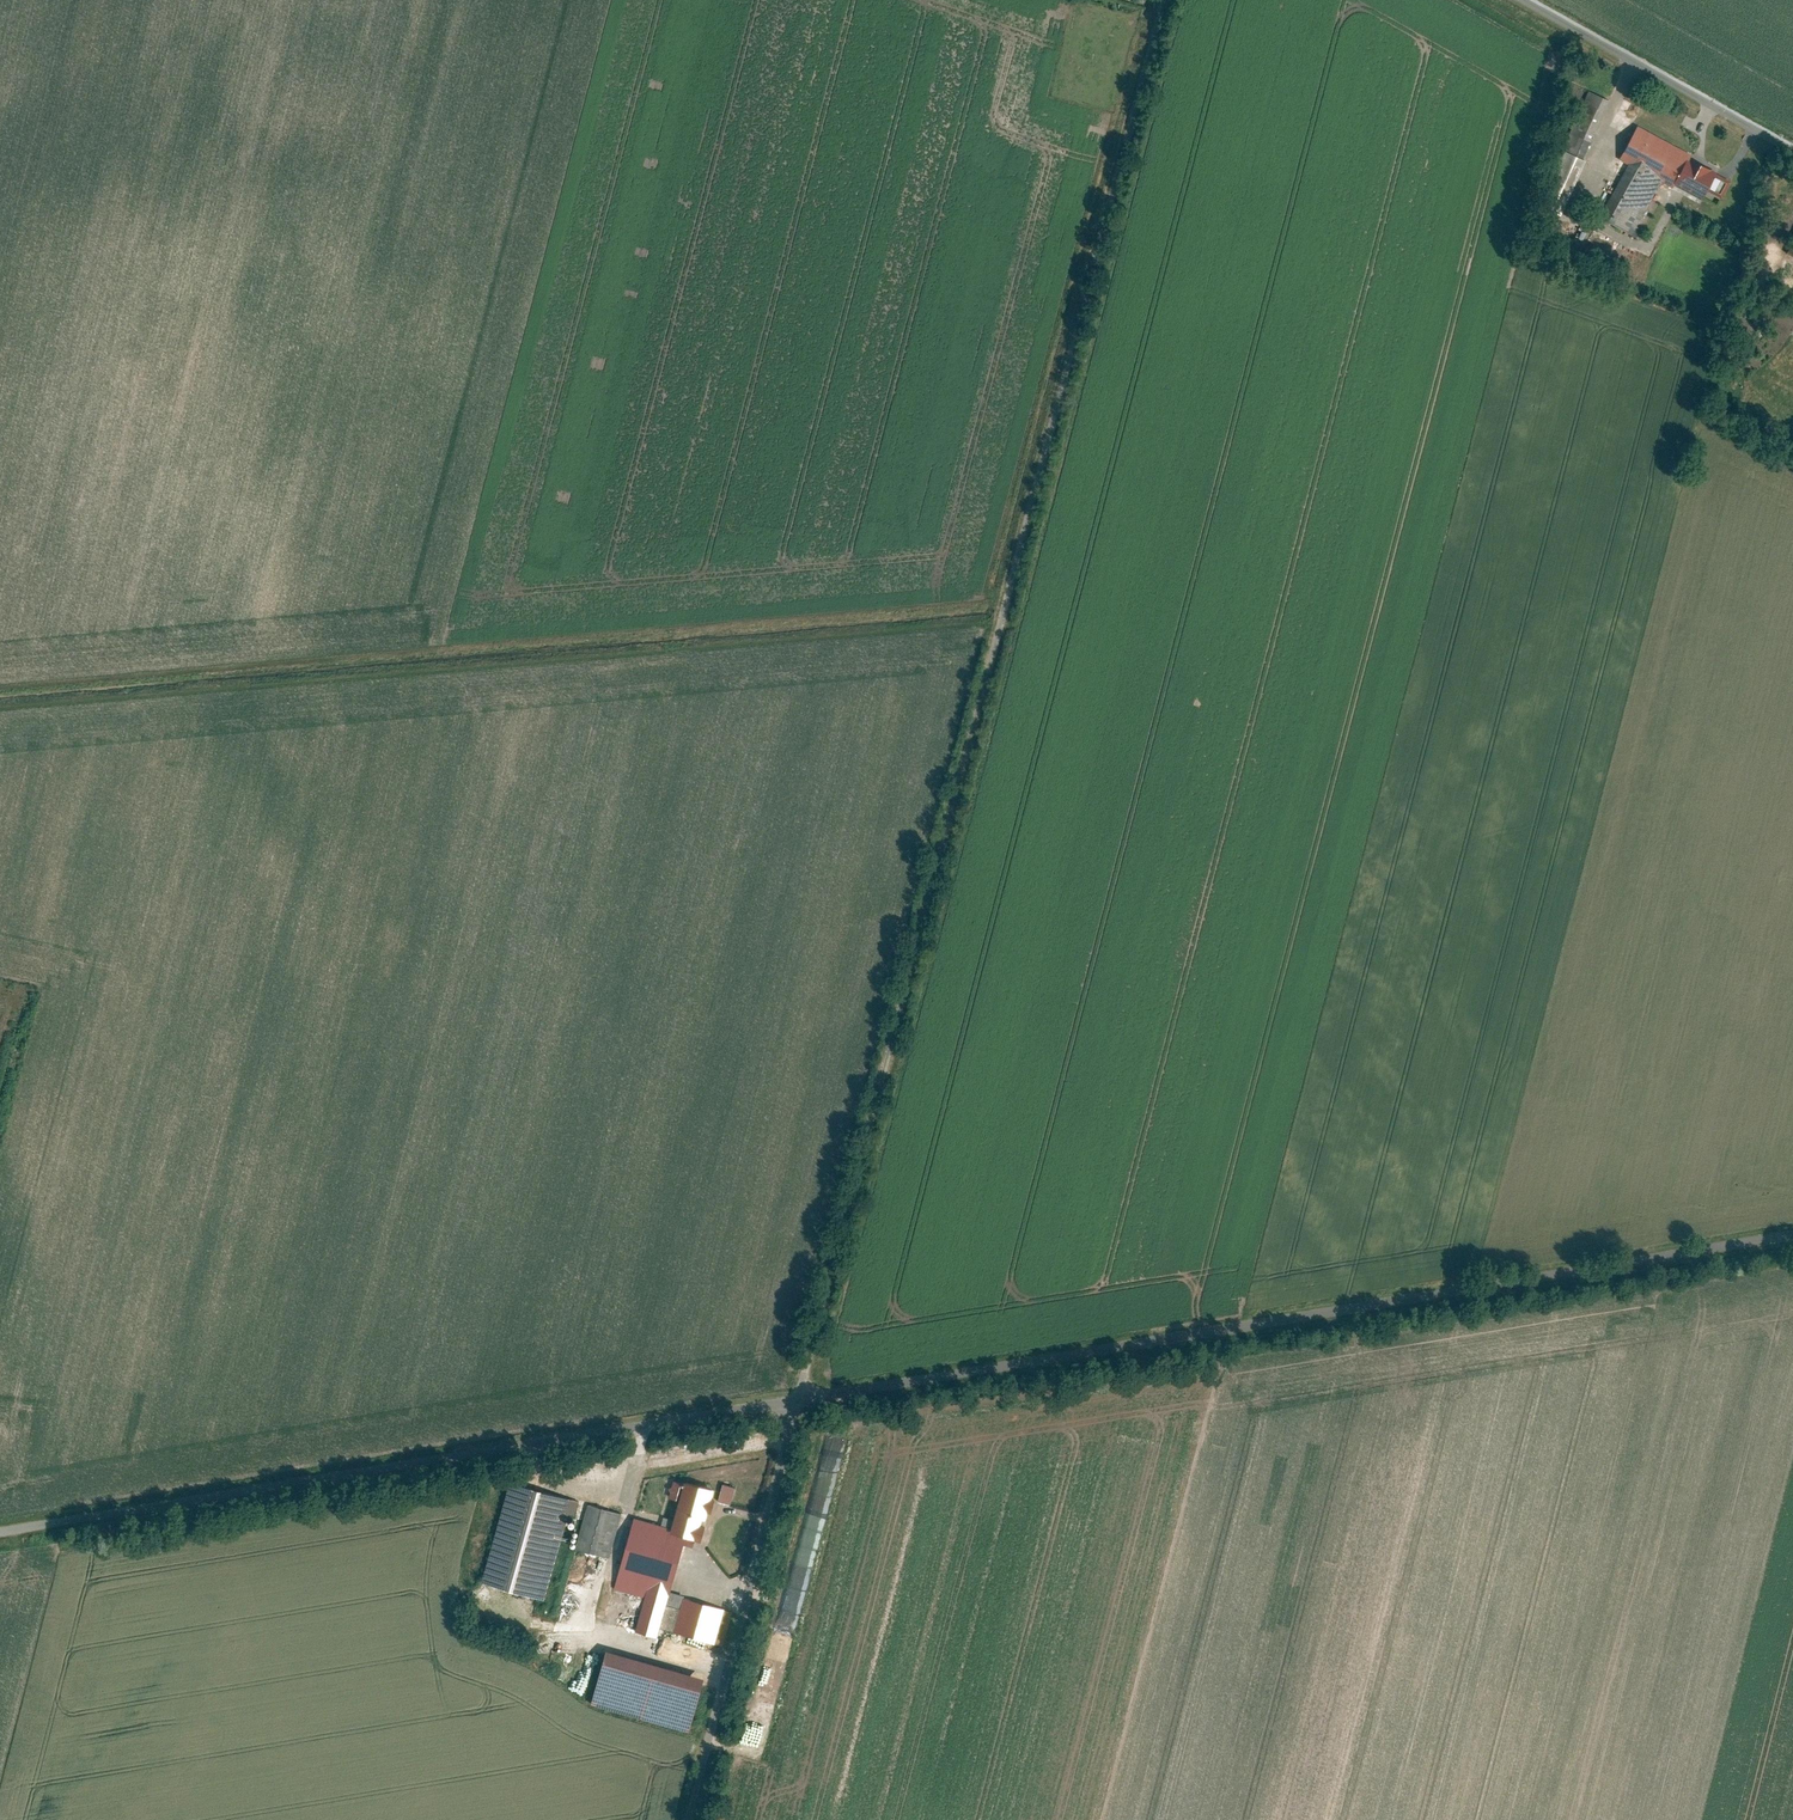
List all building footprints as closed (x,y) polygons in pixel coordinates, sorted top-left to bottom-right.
[(1585,157),(1611,100),(1590,91),(1565,148),(1585,157)] [(1634,233),(1662,179),(1677,186),(1678,185),(1719,206),(1732,180),(1691,159),(1694,154),(1639,126),(1623,159),(1631,163),(1603,216),(1634,233)] [(1563,217),(1587,160),(1564,150),(1540,207),(1563,217)] [(674,1607),(668,1628),(719,1642),(728,1610),(686,1598),(686,1595),(670,1591),(683,1541),(697,1545),(713,1489),(675,1478),(670,1496),(680,1499),(672,1528),(635,1518),(617,1586),(647,1594),(638,1629),(658,1634),(666,1605),(674,1607)] [(510,1480),(482,1582),(546,1599),(574,1498),(510,1480)] [(732,1504),(737,1487),(724,1483),(719,1501),(732,1504)] [(623,1512),(589,1503),(577,1548),(611,1557),(623,1512)] [(690,1730),(704,1677),(605,1650),(590,1703),(690,1730)]
